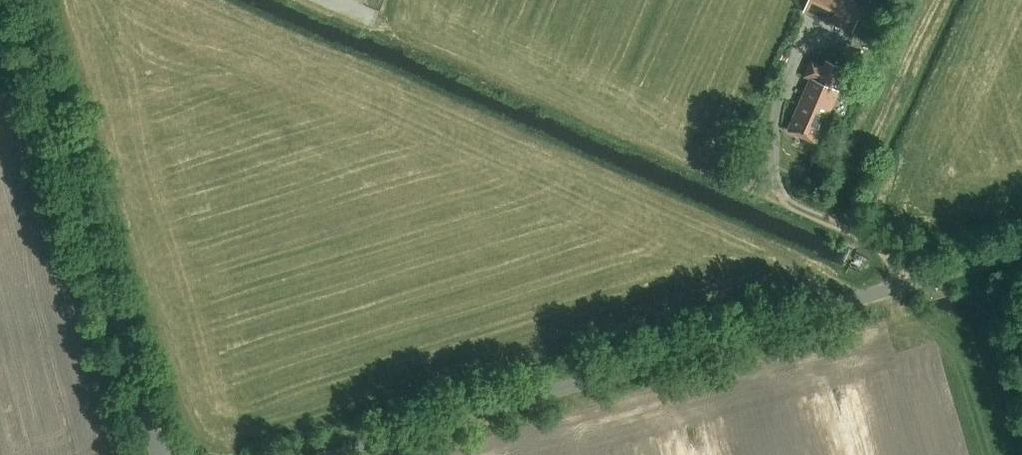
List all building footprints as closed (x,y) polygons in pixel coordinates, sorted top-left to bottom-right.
[(876,11),(851,0),(809,0),(804,10),(853,31),(854,28),(866,33),(876,11)] [(800,105),(789,131),(816,143),(839,91),(833,88),(842,66),(826,59),(823,65),(812,61),(805,75),(812,78),(800,105)] [(854,96),(864,78),(855,74),(846,91),(854,96)]
